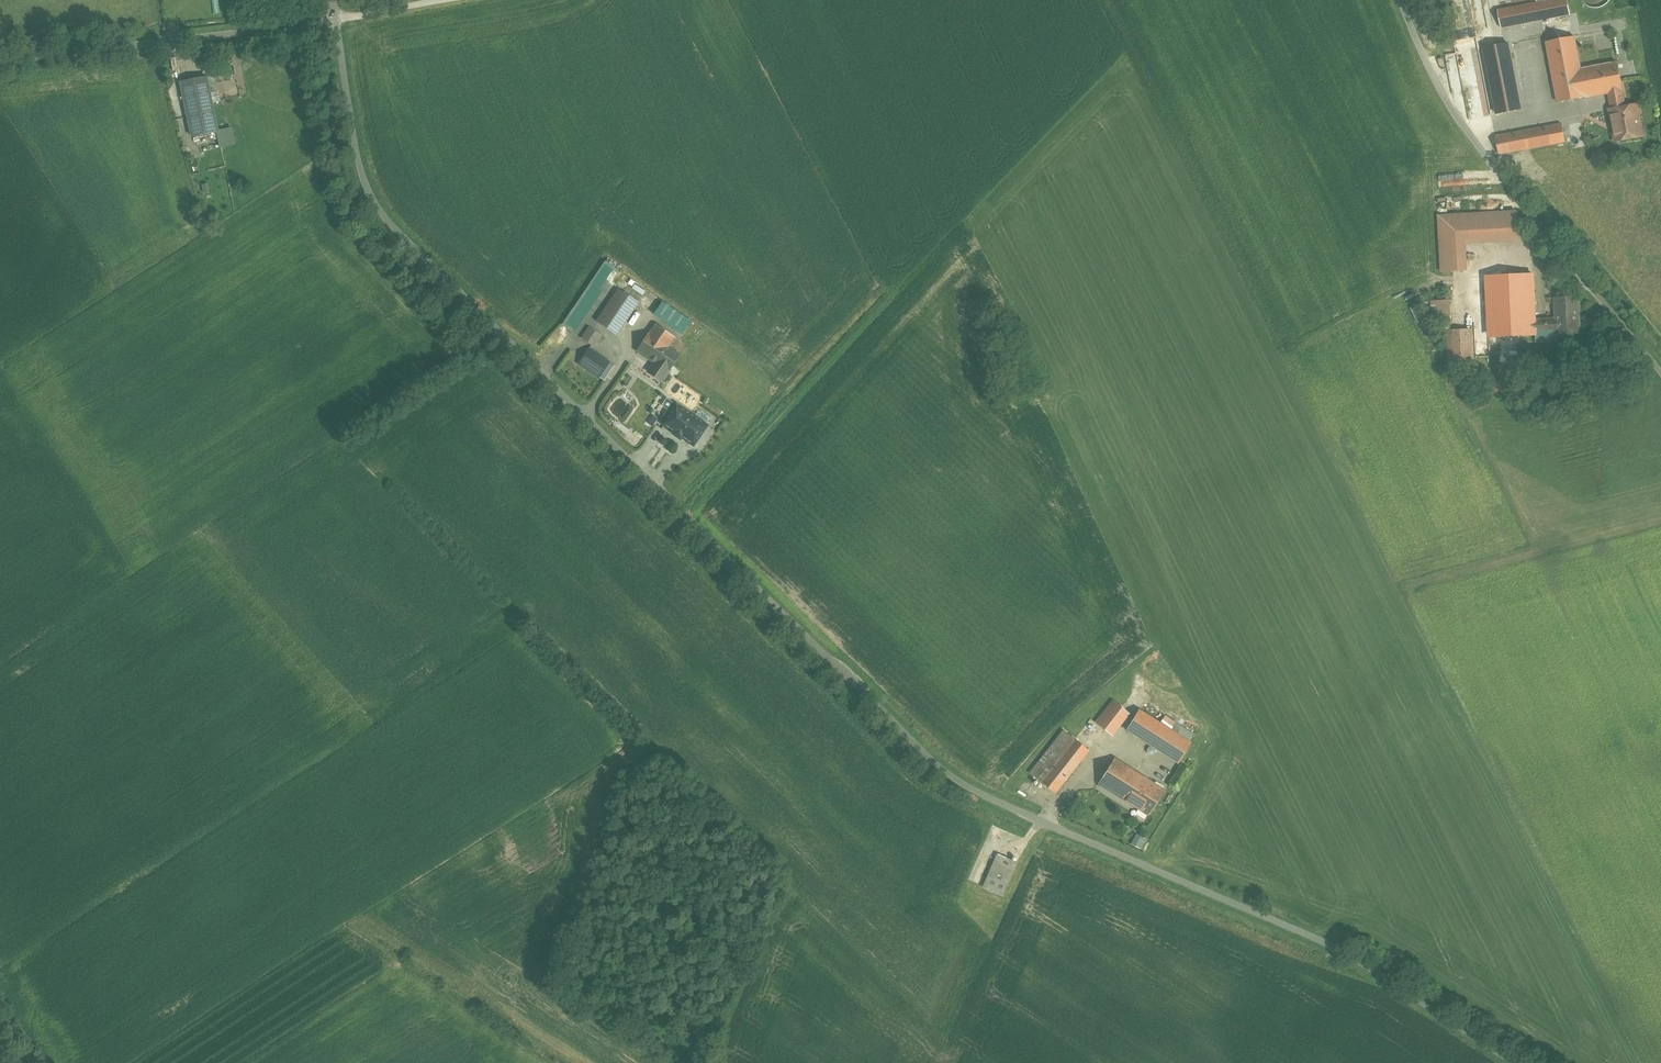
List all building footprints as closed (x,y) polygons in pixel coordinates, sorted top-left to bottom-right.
[(1497,11),(1501,29),(1571,16),(1568,0),(1553,0),(1497,11)] [(1586,7),(1590,8),(1596,9),(1601,7),(1606,4),(1609,0),(1580,0),(1582,3),(1586,7)] [(1607,95),(1622,92),(1617,62),(1581,68),(1575,37),(1544,43),(1555,104),(1607,95)] [(1508,42),(1481,48),(1495,115),(1522,110),(1508,42)] [(208,77),(179,83),(190,139),(219,133),(208,77)] [(1607,95),(1609,109),(1625,106),(1622,92),(1607,95)] [(1607,109),(1612,144),(1644,139),(1639,104),(1625,106),(1609,109),(1607,109)] [(1561,124),(1495,136),(1498,156),(1564,144),(1561,124)] [(1436,214),(1438,273),(1465,273),(1465,243),(1517,241),(1517,212),(1436,214)] [(1534,319),(1534,276),(1470,278),(1471,306),(1487,305),(1488,338),(1535,337),(1535,331),(1534,319)] [(641,304),(618,288),(595,321),(617,337),(641,304)] [(1579,298),(1552,299),(1553,319),(1554,331),(1554,338),(1582,337),(1579,298)] [(1451,319),(1451,300),(1432,300),(1432,308),(1437,308),(1438,319),(1451,319)] [(652,316),(682,333),(691,319),(661,301),(652,316)] [(1554,331),(1553,319),(1534,319),(1535,331),(1554,331)] [(676,338),(655,323),(635,351),(653,364),(648,372),(661,381),(679,355),(669,348),(676,338)] [(589,328),(581,339),(594,348),(602,337),(589,328)] [(1474,370),(1472,330),(1448,331),(1449,371),(1474,370)] [(611,364),(590,348),(578,364),(599,380),(611,364)] [(680,401),(661,426),(693,450),(712,425),(680,401)] [(1113,701),(1096,722),(1112,734),(1128,713),(1113,701)] [(1141,711),(1128,731),(1180,766),(1194,745),(1141,711)] [(1092,752),(1063,730),(1029,775),(1057,797),(1092,752)] [(1169,794),(1115,762),(1099,790),(1152,822),(1169,794)] [(1135,833),(1131,844),(1140,847),(1144,836),(1135,833)] [(1019,865),(997,855),(982,888),(1004,898),(1019,865)]
